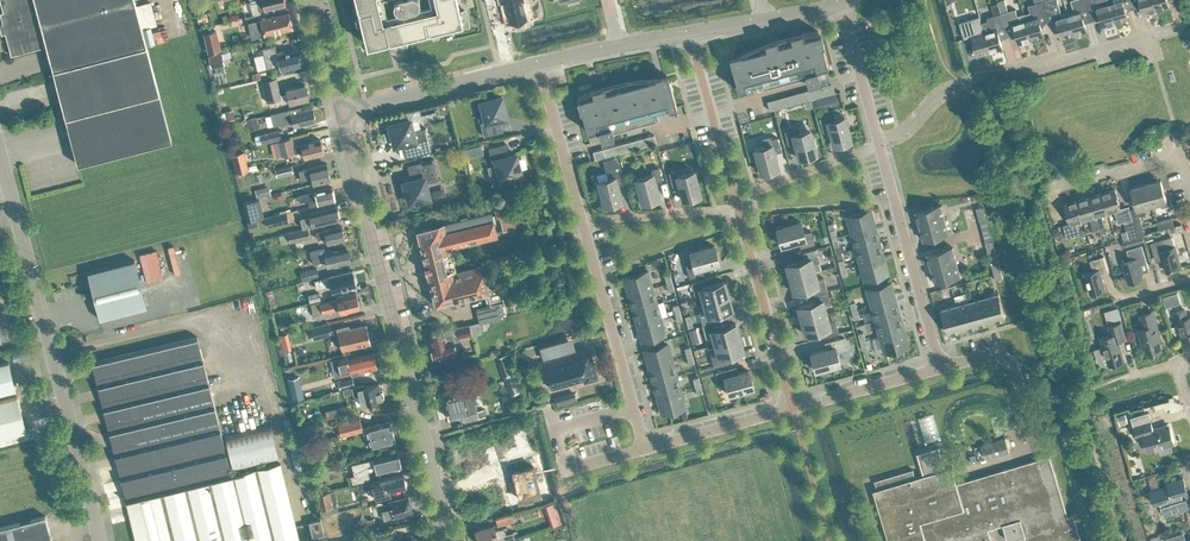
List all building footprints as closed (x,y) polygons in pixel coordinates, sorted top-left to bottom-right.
[(136,4),(135,0),(0,0),(3,10),(0,11),(0,12),(11,54),(47,45),(78,163),(171,139),(142,27),(156,23),(150,0),(136,4)] [(259,9),(285,3),(284,1),(285,0),(257,0),(259,9)] [(367,43),(392,37),(394,46),(402,44),(400,35),(451,23),(453,29),(470,25),(466,7),(460,9),(458,0),(357,0),(367,43)] [(528,15),(524,0),(506,0),(511,20),(528,15)] [(1040,22),(1048,20),(1042,0),(1028,4),(1030,11),(1023,12),(1025,18),(1031,38),(1044,34),(1040,22)] [(1068,13),(1062,15),(1058,0),(1043,0),(1042,0),(1048,20),(1056,17),(1061,37),(1074,33),(1068,13)] [(1089,7),(1087,0),(1072,0),(1075,11),(1068,13),(1074,33),(1087,29),(1082,10),(1089,7)] [(1109,1),(1104,3),(1103,0),(1087,0),(1089,7),(1097,5),(1103,25),(1115,21),(1109,1)] [(1109,1),(1115,21),(1129,17),(1124,0),(1113,0),(1109,1)] [(1154,0),(1140,0),(1144,12),(1156,9),(1154,0)] [(1156,9),(1169,5),(1168,0),(1154,0),(1156,9)] [(1031,38),(1025,18),(1023,12),(1017,14),(1016,8),(1001,12),(1005,25),(1012,22),(1018,42),(1031,38)] [(265,34),(292,27),(288,11),(261,17),(261,19),(249,21),(252,36),(265,33),(265,34)] [(997,27),(1005,25),(1001,12),(987,16),(991,28),(984,30),(990,50),(1003,47),(997,27)] [(979,15),(960,20),(961,24),(965,36),(972,34),(977,54),(990,50),(984,30),(981,21),(979,15)] [(208,52),(221,49),(217,28),(203,32),(208,52)] [(827,64),(818,30),(808,31),(801,32),(802,36),(775,43),(774,40),(768,42),(768,45),(747,51),(748,55),(729,60),(737,89),(760,83),(762,89),(805,77),(807,83),(819,79),(816,67),(827,64)] [(297,55),(296,49),(286,51),(285,49),(276,51),(277,54),(262,58),(262,56),(256,58),(259,69),(265,67),(265,68),(279,64),(280,69),(300,64),(299,63),(301,60),(300,56),(297,55)] [(221,51),(208,54),(211,66),(224,63),(221,51)] [(676,106),(668,76),(651,81),(649,78),(594,93),(593,89),(577,96),(587,130),(597,127),(601,139),(613,136),(612,132),(655,120),(653,112),(676,106)] [(286,87),(287,92),(280,94),(276,77),(262,80),(267,101),(288,96),(289,102),(308,97),(308,96),(309,94),(308,90),(306,89),(305,83),(286,87)] [(822,95),(815,97),(816,100),(818,108),(822,106),(829,104),(826,94),(822,95)] [(499,121),(498,118),(506,116),(501,95),(481,101),(484,115),(479,116),(483,135),(502,130),(500,121),(499,121)] [(438,113),(448,111),(446,101),(436,104),(438,113)] [(302,109),(301,106),(271,113),(273,125),(292,120),(293,125),(315,120),(312,107),(302,109)] [(234,108),(225,110),(227,119),(236,117),(234,108)] [(834,117),(833,113),(819,117),(822,130),(828,129),(832,145),(853,140),(846,114),(834,117)] [(256,116),(246,119),(249,129),(259,127),(256,116)] [(410,118),(389,124),(391,129),(388,130),(391,139),(393,138),(394,144),(407,141),(411,155),(431,149),(425,126),(415,129),(412,130),(410,118)] [(818,153),(811,127),(792,132),(791,128),(784,130),(788,143),(793,142),(798,158),(818,153)] [(263,142),(281,138),(279,129),(260,133),(263,142)] [(653,134),(593,150),(595,158),(656,142),(653,134)] [(764,144),(753,147),(760,173),(780,168),(776,151),(781,150),(777,136),(770,138),(769,135),(762,137),(764,144)] [(292,136),(278,140),(282,155),(293,152),(303,150),(305,157),(323,152),(320,138),(294,145),(292,136)] [(494,154),(497,167),(488,169),(492,185),(501,183),(500,178),(521,173),(516,153),(507,155),(506,152),(508,151),(505,142),(489,146),(491,155),(494,154)] [(235,173),(249,170),(244,150),(231,153),(235,173)] [(425,182),(428,181),(438,179),(433,158),(407,164),(409,173),(411,173),(412,179),(404,181),(405,187),(403,187),(405,196),(407,196),(409,201),(429,196),(425,182)] [(624,182),(621,169),(618,159),(604,163),(607,177),(596,180),(603,206),(624,200),(619,183),(624,182)] [(330,179),(326,163),(306,168),(299,170),(301,180),(312,178),(313,184),(330,179)] [(277,176),(294,172),(291,164),(275,168),(277,176)] [(641,203),(661,197),(657,181),(662,179),(658,166),(651,167),(652,171),(634,176),(641,203)] [(702,194),(695,168),(676,173),(675,169),(668,171),(672,184),(677,183),(682,200),(702,194)] [(1146,183),(1152,204),(1167,199),(1161,179),(1146,183)] [(1145,206),(1152,204),(1146,183),(1131,187),(1139,213),(1146,210),(1145,206)] [(268,185),(255,188),(257,196),(270,193),(268,185)] [(335,199),(332,186),(308,192),(298,194),(299,201),(308,199),(309,205),(335,199)] [(1137,235),(1132,218),(1129,204),(1121,207),(1115,187),(1102,191),(1108,211),(1115,209),(1118,221),(1124,220),(1129,238),(1137,235)] [(1102,213),(1108,211),(1102,191),(1090,195),(1100,227),(1106,225),(1102,213)] [(515,227),(510,206),(512,205),(509,195),(492,200),(496,217),(500,216),(503,230),(515,227)] [(1101,232),(1100,227),(1090,195),(1077,198),(1084,218),(1090,217),(1095,234),(1101,232)] [(248,220),(262,217),(260,208),(262,207),(259,197),(243,201),(248,220)] [(1077,220),(1084,218),(1077,198),(1065,202),(1070,222),(1064,224),(1067,237),(1081,233),(1077,220)] [(920,224),(945,217),(941,203),(916,210),(920,224)] [(310,215),(300,218),(303,227),(340,218),(336,205),(309,212),(310,215)] [(979,218),(986,216),(983,205),(976,207),(979,218)] [(851,232),(875,225),(874,220),(873,220),(870,210),(847,216),(851,232)] [(266,226),(289,221),(286,211),(264,217),(266,226)] [(497,235),(491,212),(444,224),(443,223),(417,230),(425,263),(423,263),(425,271),(427,271),(435,305),(488,292),(491,303),(505,300),(502,287),(498,288),(494,271),(485,274),(482,265),(452,272),(446,247),(497,235)] [(979,218),(985,241),(992,239),(986,216),(979,218)] [(1132,218),(1137,235),(1143,234),(1145,233),(1140,216),(1132,218)] [(1159,229),(1174,224),(1171,216),(1156,220),(1159,229)] [(945,217),(920,224),(924,239),(949,232),(945,217)] [(804,232),(801,220),(782,225),(782,224),(776,225),(781,244),(798,240),(800,246),(814,243),(810,230),(804,232)] [(344,238),(341,225),(316,231),(318,237),(326,235),(327,242),(344,238)] [(855,247),(878,241),(875,230),(876,230),(875,225),(851,232),(855,247)] [(289,241),(310,236),(308,226),(287,231),(289,241)] [(1145,240),(1143,234),(1137,235),(1129,238),(1125,239),(1127,245),(1145,240)] [(1166,248),(1163,238),(1151,242),(1155,255),(1161,254),(1166,270),(1181,266),(1175,245),(1166,248)] [(989,254),(996,252),(992,239),(985,241),(989,254)] [(859,262),(883,256),(882,250),(881,251),(878,241),(855,247),(859,262)] [(689,277),(703,273),(701,266),(719,261),(714,244),(690,251),(693,262),(686,264),(689,277)] [(1128,281),(1144,277),(1139,261),(1146,258),(1142,244),(1127,248),(1130,258),(1122,261),(1128,281)] [(931,267),(956,260),(953,245),(927,252),(931,267)] [(324,251),(323,247),(310,250),(313,263),(326,260),(328,266),(350,260),(347,247),(331,251),(331,249),(324,251)] [(812,262),(819,261),(815,247),(801,251),(803,258),(786,263),(790,277),(814,270),(812,262)] [(141,251),(145,278),(162,276),(159,248),(141,251)] [(991,260),(998,258),(996,252),(989,254),(991,260)] [(1090,293),(1106,288),(1101,272),(1108,270),(1104,255),(1091,259),(1094,269),(1084,272),(1090,293)] [(883,256),(859,262),(864,278),(887,271),(884,261),(885,261),(883,256)] [(100,318),(147,306),(134,258),(87,270),(100,318)] [(992,267),(999,265),(998,258),(991,260),(992,267)] [(956,260),(931,267),(935,281),(960,274),(956,260)] [(994,273),(1001,271),(999,265),(992,267),(994,273)] [(302,279),(319,275),(316,266),(300,271),(302,279)] [(356,284),(352,269),(328,275),(329,278),(326,278),(326,276),(315,278),(317,287),(331,283),(332,290),(356,284)] [(813,293),(827,290),(823,277),(816,278),(814,270),(790,277),(794,291),(811,286),(813,293)] [(627,293),(651,286),(647,271),(624,277),(627,288),(626,288),(627,293)] [(1001,271),(994,273),(996,279),(1003,277),(1001,271)] [(703,301),(728,294),(724,280),(706,285),(704,278),(691,282),(694,295),(701,293),(703,301)] [(871,305),(895,298),(894,293),(893,293),(890,283),(867,289),(871,305)] [(632,308),(655,301),(651,286),(627,293),(628,298),(630,298),(632,308)] [(801,319),(826,313),(824,305),(830,303),(827,290),(813,293),(815,300),(797,305),(801,319)] [(308,294),(309,300),(320,298),(318,291),(308,294)] [(1179,291),(1164,295),(1167,305),(1168,308),(1174,306),(1173,303),(1181,301),(1179,291)] [(360,306),(356,292),(345,294),(344,293),(336,295),(337,297),(320,301),(323,311),(339,307),(341,311),(360,306)] [(984,296),(991,321),(1005,317),(998,292),(984,296)] [(713,313),(732,308),(728,294),(703,301),(705,309),(698,311),(702,324),(715,320),(713,313)] [(977,325),(991,321),(984,296),(970,300),(977,325)] [(875,320),(898,314),(895,303),(896,303),(895,298),(871,305),(875,320)] [(963,329),(977,325),(970,300),(956,304),(963,329)] [(635,323),(660,317),(655,301),(632,308),(635,318),(634,318),(635,323)] [(479,322),(504,316),(500,303),(476,309),(479,322)] [(949,332),(963,329),(956,304),(942,307),(949,332)] [(1118,305),(1104,309),(1108,321),(1122,317),(1118,305)] [(1185,309),(1172,312),(1176,326),(1179,325),(1184,342),(1189,340),(1189,315),(1188,316),(1185,309)] [(1161,349),(1157,334),(1159,334),(1152,310),(1139,314),(1143,326),(1138,328),(1143,344),(1145,343),(1148,353),(1161,349)] [(685,315),(688,326),(693,325),(690,313),(685,315)] [(822,329),(824,336),(838,332),(835,319),(828,320),(826,313),(801,319),(805,333),(822,329)] [(879,335),(904,329),(902,323),(901,324),(898,314),(875,320),(879,335)] [(660,317),(635,323),(637,328),(638,328),(641,339),(664,332),(660,317)] [(735,322),(717,327),(715,320),(702,324),(706,338),(713,336),(715,343),(739,336),(735,322)] [(1109,364),(1125,359),(1119,339),(1126,337),(1121,321),(1109,324),(1112,334),(1101,337),(1103,345),(1094,348),(1098,359),(1100,362),(1102,363),(1104,364),(1107,364),(1109,363),(1109,364)] [(313,337),(331,333),(328,322),(310,326),(313,337)] [(370,342),(366,323),(349,328),(349,325),(337,328),(342,349),(370,342)] [(444,361),(455,359),(456,356),(455,351),(456,351),(453,340),(453,339),(457,338),(459,336),(471,332),(468,323),(456,326),(451,328),(450,328),(442,330),(442,329),(430,333),(433,344),(430,345),(433,356),(440,355),(441,360),(444,361)] [(904,329),(879,335),(884,351),(907,344),(904,334),(905,333),(904,329)] [(281,341),(289,339),(287,332),(279,334),(281,341)] [(92,361),(136,540),(299,540),(281,464),(240,473),(239,469),(233,471),(234,475),(232,475),(229,465),(232,464),(233,468),(280,456),(279,453),(271,422),(222,434),(197,336),(92,361)] [(739,336),(715,343),(717,351),(710,353),(714,366),(727,362),(725,355),(743,350),(739,336)] [(815,369),(840,363),(836,352),(846,349),(843,336),(824,341),(826,348),(810,352),(815,369)] [(562,340),(540,347),(543,358),(565,352),(562,340)] [(647,366),(671,359),(667,344),(644,350),(647,361),(646,361),(647,366)] [(584,381),(597,377),(589,349),(576,352),(577,355),(544,364),(550,388),(583,378),(584,381)] [(342,375),(376,366),(373,352),(348,358),(347,355),(338,358),(342,375)] [(503,375),(513,371),(506,352),(497,355),(499,362),(503,375)] [(652,381),(676,374),(671,359),(647,366),(649,371),(650,371),(652,381)] [(16,389),(8,360),(0,362),(0,393),(16,389)] [(731,374),(729,367),(715,371),(719,384),(725,382),(729,393),(747,388),(747,390),(754,388),(748,369),(731,374)] [(656,396),(680,390),(676,374),(652,381),(655,391),(654,391),(656,396)] [(299,375),(288,378),(293,399),(304,396),(299,375)] [(343,388),(355,385),(353,376),(338,379),(340,388),(343,388)] [(355,385),(343,388),(344,393),(353,391),(353,395),(359,393),(362,403),(382,398),(381,396),(384,395),(382,388),(380,389),(378,382),(364,385),(364,383),(355,385)] [(473,388),(463,390),(463,389),(443,394),(447,408),(446,408),(446,409),(445,411),(446,415),(448,416),(448,417),(461,414),(463,421),(478,418),(474,401),(476,401),(473,388)] [(680,390),(656,396),(657,401),(658,401),(661,412),(684,405),(680,390)] [(27,430),(17,395),(0,400),(0,437),(27,430)] [(325,409),(327,417),(341,413),(353,410),(351,403),(325,409)] [(1153,428),(1148,411),(1131,416),(1138,440),(1144,438),(1148,450),(1159,447),(1161,453),(1173,449),(1171,443),(1173,442),(1167,424),(1153,428)] [(1125,413),(1117,415),(1120,425),(1126,423),(1126,421),(1128,421),(1125,413)] [(360,416),(338,422),(341,434),(363,429),(362,426),(360,416)] [(395,440),(390,419),(365,425),(370,446),(395,440)] [(987,458),(1011,451),(1007,435),(982,442),(987,458)] [(915,476),(913,468),(875,479),(877,488),(874,489),(889,540),(944,540),(954,538),(955,540),(993,540),(989,527),(1003,523),(1008,539),(1024,535),(1026,540),(1082,540),(1078,529),(1075,518),(1074,513),(1068,514),(1068,513),(1050,454),(1039,457),(957,482),(952,465),(946,467),(939,445),(928,448),(917,452),(924,474),(915,476)] [(377,471),(401,465),(398,452),(352,464),(355,474),(351,475),(352,483),(369,479),(367,469),(376,467),(377,471)] [(534,468),(533,465),(512,470),(519,498),(540,493),(535,474),(538,473),(537,468),(534,468)] [(384,478),(371,481),(375,499),(391,495),(390,490),(406,486),(403,473),(384,478)] [(1187,489),(1183,477),(1167,482),(1167,484),(1161,486),(1160,481),(1151,484),(1152,489),(1149,490),(1153,502),(1160,500),(1165,515),(1189,507),(1184,490),(1187,489)] [(328,490),(315,493),(319,508),(331,506),(328,490)] [(384,519),(402,514),(402,513),(411,511),(407,496),(389,500),(391,507),(381,510),(384,519)] [(555,501),(545,505),(547,511),(557,508),(555,501)] [(497,524),(514,520),(512,512),(495,516),(497,524)] [(45,514),(0,526),(0,540),(52,540),(45,514)] [(360,529),(376,525),(374,516),(358,521),(360,529)] [(312,535),(324,533),(320,517),(309,520),(312,535)] [(475,529),(478,540),(482,540),(488,540),(508,540),(516,538),(514,530),(505,533),(504,527),(495,529),(494,524),(475,529)] [(393,539),(391,529),(376,532),(378,540),(382,540),(393,539)] [(1183,532),(1166,537),(1167,540),(1189,540),(1189,539),(1186,540),(1183,532)]
